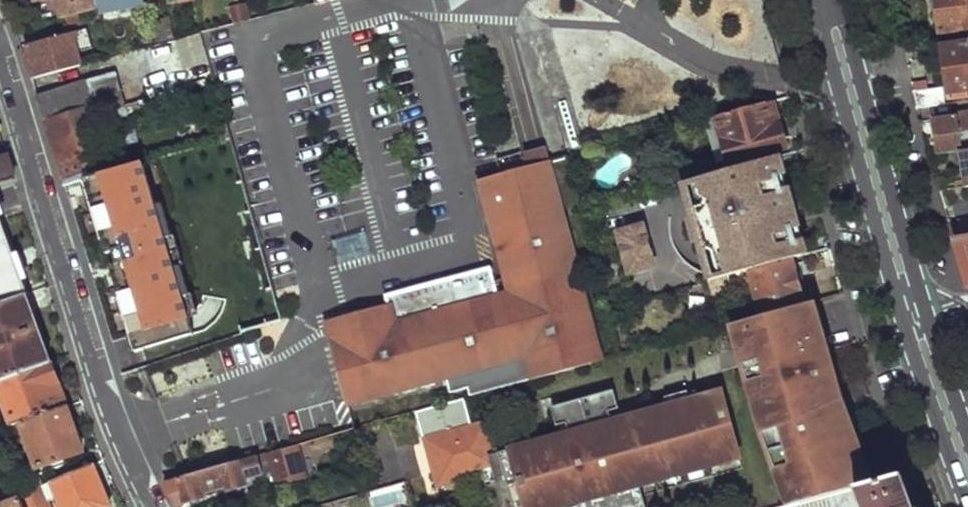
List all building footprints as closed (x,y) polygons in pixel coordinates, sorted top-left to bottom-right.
[(62,20),(102,9),(100,0),(59,0),(62,20)] [(102,9),(122,5),(121,0),(100,0),(102,9)] [(941,33),(967,29),(967,0),(937,0),(941,33)] [(235,26),(251,21),(247,5),(231,10),(235,26)] [(151,28),(139,30),(142,47),(154,45),(151,28)] [(74,32),(21,47),(26,63),(32,81),(84,66),(74,32)] [(184,67),(209,61),(202,34),(178,40),(184,67)] [(951,93),(967,91),(967,43),(944,46),(951,93)] [(65,186),(105,174),(116,170),(102,126),(152,111),(147,96),(128,101),(118,72),(38,99),(50,138),(65,186)] [(915,92),(919,109),(947,105),(945,88),(915,92)] [(770,103),(717,117),(729,163),(782,148),(770,103)] [(941,157),(962,154),(967,153),(967,115),(936,120),(941,157)] [(554,161),(551,146),(536,150),(523,153),(528,168),(554,161)] [(16,181),(8,157),(0,160),(0,187),(16,181)] [(510,173),(480,181),(510,294),(418,319),(340,341),(330,343),(348,405),(448,377),(453,392),(470,386),(473,396),(596,362),(560,204),(580,199),(569,157),(554,161),(528,168),(510,173)] [(783,180),(777,157),(702,179),(709,206),(691,211),(702,252),(708,251),(716,280),(751,270),(794,259),(804,256),(787,194),(781,196),(777,182),(783,180)] [(134,339),(192,322),(145,164),(86,181),(109,257),(115,255),(119,268),(113,270),(134,339)] [(702,179),(684,184),(691,211),(709,206),(702,179)] [(783,180),(777,182),(781,196),(787,194),(783,180)] [(28,295),(0,220),(0,305),(28,295)] [(643,225),(618,232),(629,273),(654,266),(643,225)] [(956,239),(967,280),(967,237),(956,239)] [(708,251),(702,252),(710,281),(716,280),(708,251)] [(794,259),(751,270),(764,316),(805,304),(794,259)] [(0,305),(0,382),(52,363),(28,295),(0,305)] [(764,316),(744,321),(754,360),(816,343),(821,361),(824,361),(828,361),(830,363),(833,365),(815,302),(805,304),(764,316)] [(415,306),(326,329),(330,343),(340,341),(418,319),(415,306)] [(744,321),(734,324),(745,362),(754,360),(744,321)] [(754,360),(745,362),(750,382),(760,380),(773,428),(763,431),(777,469),(786,466),(800,502),(863,485),(849,448),(858,445),(845,410),(837,412),(834,403),(842,401),(833,365),(830,363),(828,361),(824,361),(821,361),(816,343),(754,360)] [(0,382),(0,386),(14,426),(23,423),(70,406),(52,363),(0,382)] [(760,380),(750,382),(763,431),(773,428),(760,380)] [(565,504),(563,495),(576,491),(580,505),(580,506),(647,506),(641,484),(638,474),(652,470),(654,480),(657,479),(684,472),(710,464),(741,456),(722,391),(691,399),(668,406),(623,418),(613,421),(610,410),(619,408),(615,389),(553,406),(558,425),(568,422),(570,432),(561,436),(494,454),(490,455),(492,463),(492,464),(498,483),(504,506),(556,506),(565,504)] [(688,390),(665,396),(668,406),(691,399),(688,390)] [(464,470),(492,463),(490,455),(494,454),(486,423),(473,427),(465,398),(417,412),(425,441),(429,440),(440,482),(465,475),(464,470)] [(842,401),(834,403),(837,412),(845,410),(849,408),(847,400),(842,401)] [(70,406),(23,423),(40,468),(85,452),(70,406)] [(619,408),(610,410),(613,421),(623,418),(619,408)] [(568,422),(558,425),(561,436),(570,432),(568,422)] [(299,444),(269,452),(278,482),(308,473),(299,444)] [(858,445),(849,448),(863,485),(872,482),(858,445)] [(167,482),(168,484),(179,506),(183,506),(208,500),(207,495),(229,490),(230,495),(272,482),(264,454),(167,482)] [(488,486),(498,483),(492,464),(482,467),(488,486)] [(710,464),(684,472),(687,483),(714,476),(710,464)] [(45,485),(52,501),(61,497),(65,506),(111,506),(112,503),(95,465),(45,485)] [(786,466),(777,469),(790,505),(800,502),(786,466)] [(652,470),(638,474),(641,484),(654,480),(652,470)] [(687,483),(684,472),(657,479),(660,490),(687,483)] [(792,506),(913,506),(902,477),(792,506)] [(22,495),(24,499),(27,506),(54,506),(52,501),(45,485),(22,495)] [(563,495),(565,504),(566,506),(574,506),(580,505),(576,491),(563,495)]
